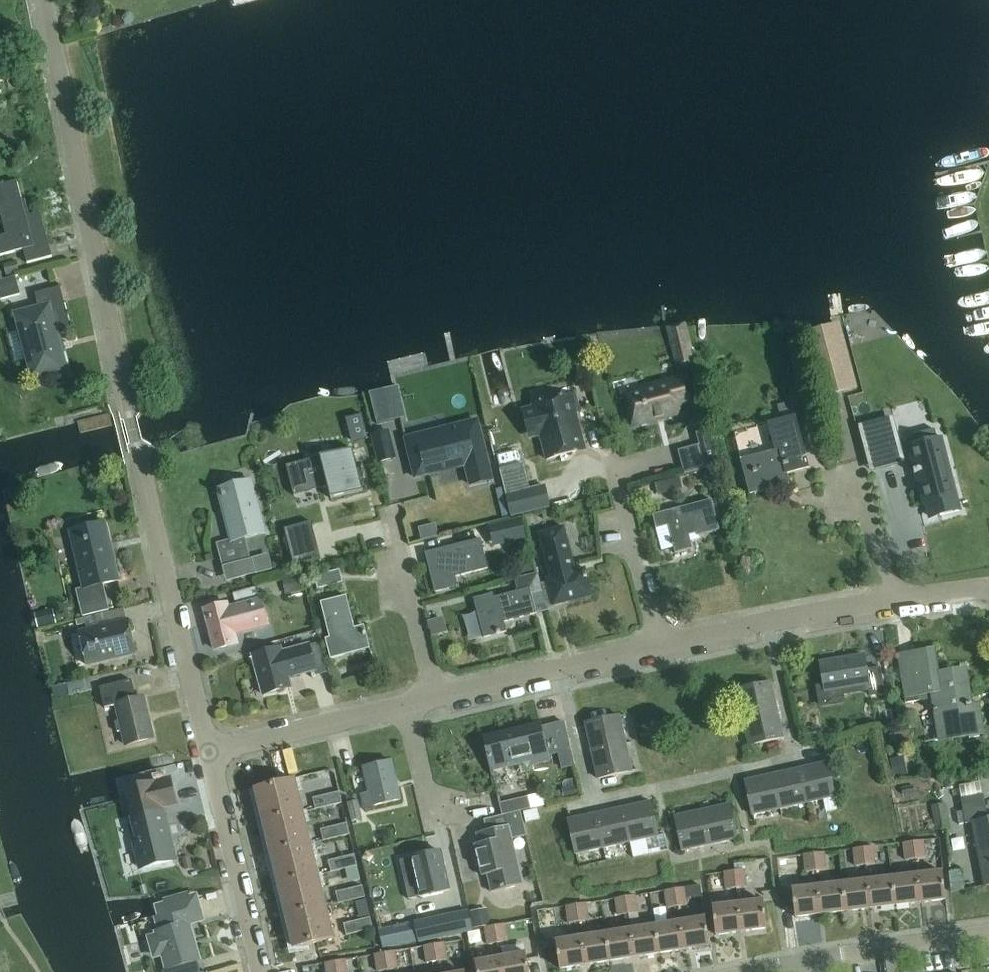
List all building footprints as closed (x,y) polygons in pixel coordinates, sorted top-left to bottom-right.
[(33,179),(0,188),(0,265),(2,272),(54,259),(33,179)] [(3,280),(0,281),(0,296),(1,298),(20,294),(16,277),(3,280)] [(15,313),(20,331),(32,379),(67,370),(58,335),(73,331),(61,287),(36,293),(39,307),(15,313)] [(826,397),(854,390),(836,326),(809,333),(826,397)] [(682,332),(670,333),(671,373),(684,373),(682,332)] [(656,390),(625,398),(632,426),(683,413),(681,405),(695,402),(688,376),(655,384),(656,390)] [(534,407),(523,410),(528,430),(538,427),(547,459),(585,449),(575,413),(579,412),(574,394),(551,400),(547,398),(539,400),(536,404),(533,405),(534,407)] [(798,417),(796,417),(792,401),(778,405),(782,421),(769,424),(776,451),(742,459),(751,494),(780,487),(777,478),(811,469),(798,417)] [(865,451),(882,447),(888,467),(906,462),(894,416),(859,425),(865,451)] [(415,477),(437,472),(436,469),(465,462),(466,465),(471,485),(492,480),(477,420),(406,438),(415,477)] [(684,473),(719,464),(709,428),(696,432),(699,444),(677,449),(684,473)] [(936,441),(933,429),(911,435),(914,447),(910,448),(925,505),(938,502),(941,515),(960,510),(942,440),(936,441)] [(379,462),(394,458),(387,431),(373,435),(379,462)] [(739,451),(761,446),(758,434),(736,440),(739,451)] [(353,449),(287,466),(295,495),(328,486),(332,499),(364,491),(353,449)] [(524,464),(500,469),(511,515),(550,506),(546,486),(530,490),(524,464)] [(651,482),(655,497),(679,490),(675,476),(651,482)] [(252,481),(220,490),(232,539),(217,543),(224,569),(252,562),(246,539),(266,534),(252,481)] [(482,494),(490,519),(504,515),(497,490),(482,494)] [(713,500),(653,515),(656,530),(668,527),(675,554),(694,550),(691,538),(721,531),(713,500)] [(492,538),(501,536),(502,535),(502,536),(503,543),(525,538),(523,530),(520,518),(520,517),(489,525),(492,538)] [(321,560),(311,521),(284,528),(294,567),(321,560)] [(77,590),(81,606),(83,616),(109,610),(107,600),(103,584),(118,581),(105,523),(70,531),(83,588),(77,590)] [(419,528),(419,530),(422,540),(437,536),(438,536),(435,524),(419,528)] [(576,571),(568,539),(564,525),(538,532),(542,546),(551,582),(547,582),(552,602),(591,592),(585,569),(576,571)] [(480,539),(425,553),(434,592),(458,587),(456,577),(487,569),(488,569),(488,568),(480,539)] [(226,586),(272,575),(269,561),(222,572),(226,586)] [(343,582),(340,569),(315,576),(318,588),(343,582)] [(536,614),(536,613),(529,589),(518,592),(494,598),(493,594),(473,599),(484,638),(506,633),(503,623),(536,614)] [(345,597),(321,604),(330,639),(326,640),(331,659),(370,649),(364,627),(353,630),(345,597)] [(234,635),(267,626),(260,601),(237,607),(225,610),(224,606),(205,611),(215,650),(236,645),(234,635)] [(124,608),(100,614),(100,613),(87,616),(87,617),(75,620),(77,625),(85,623),(87,630),(127,620),(124,608)] [(127,620),(87,630),(80,631),(88,665),(137,653),(129,620),(127,620)] [(273,650),(253,655),(263,695),(286,689),(283,679),(315,671),(309,646),(274,655),(273,650)] [(935,651),(899,657),(906,704),(920,702),(918,695),(932,693),(940,741),(983,734),(979,704),(972,705),(966,670),(938,674),(935,651)] [(865,657),(820,664),(825,693),(869,685),(871,695),(883,693),(879,669),(867,671),(865,657)] [(143,697),(136,699),(132,680),(100,687),(105,708),(117,705),(120,720),(116,721),(118,732),(123,731),(126,745),(153,738),(143,697)] [(743,717),(778,710),(771,682),(737,690),(743,717)] [(778,710),(743,717),(749,745),(784,737),(778,710)] [(592,751),(627,743),(621,716),(586,724),(592,751)] [(540,724),(484,738),(492,770),(531,761),(532,765),(549,761),(540,724)] [(627,743),(592,751),(598,779),(633,771),(627,743)] [(401,800),(393,761),(364,767),(370,794),(362,795),(365,808),(401,800)] [(800,769),(808,804),(835,798),(828,763),(800,769)] [(773,775),(780,810),(808,804),(800,769),(773,775)] [(780,810),(773,775),(745,781),(753,816),(780,810)] [(266,821),(301,812),(294,781),(259,789),(266,821)] [(340,792),(313,798),(316,809),(343,803),(340,792)] [(524,812),(537,809),(547,806),(544,795),(500,805),(503,817),(505,816),(521,813),(524,812)] [(348,802),(352,821),(363,818),(359,800),(348,802)] [(623,808),(631,843),(659,837),(651,802),(623,808)] [(703,811),(711,846),(738,840),(731,805),(703,811)] [(962,811),(965,824),(973,823),(985,886),(988,885),(988,820),(986,806),(962,811)] [(602,849),(631,843),(623,808),(595,814),(602,849)] [(537,809),(524,812),(526,822),(540,818),(537,809)] [(927,811),(927,834),(947,833),(946,810),(927,811)] [(162,811),(133,818),(139,844),(134,845),(140,867),(174,859),(162,811)] [(711,846),(703,811),(676,816),(683,851),(711,846)] [(274,852),(309,844),(301,812),(266,821),(274,852)] [(521,813),(505,816),(508,828),(480,835),(483,845),(475,847),(482,877),(488,876),(492,893),(520,887),(516,869),(518,868),(512,841),(527,837),(521,813)] [(602,849),(595,814),(568,820),(576,855),(602,849)] [(347,823),(321,829),(324,841),(350,834),(347,823)] [(914,841),(916,858),(927,857),(924,840),(914,841)] [(905,859),(916,858),(914,841),(904,842),(905,859)] [(281,883),(316,876),(309,844),(274,852),(281,883)] [(864,847),(866,865),(877,864),(875,846),(864,847)] [(855,866),(866,865),(864,847),(853,848),(855,866)] [(411,885),(413,898),(449,890),(440,851),(412,857),(416,877),(405,879),(406,886),(411,885)] [(814,853),(816,870),(827,869),(825,852),(814,853)] [(806,871),(816,870),(814,853),(804,854),(806,871)] [(355,854),(329,861),(332,872),(358,865),(355,854)] [(735,870),(737,888),(747,887),(745,869),(735,870)] [(726,889),(737,888),(735,870),(733,871),(725,872),(726,889)] [(918,874),(921,903),(946,900),(943,872),(918,874)] [(921,903),(918,874),(893,877),(896,906),(921,903)] [(288,914),(323,906),(316,876),(281,883),(288,914)] [(868,880),(871,908),(896,906),(893,877),(868,880)] [(868,880),(842,883),(846,911),(871,908),(868,880)] [(817,886),(821,914),(846,911),(842,883),(817,886)] [(363,886),(337,892),(339,903),(366,897),(363,886)] [(821,914),(817,886),(792,889),(793,892),(793,899),(795,917),(821,914)] [(676,889),(678,906),(689,905),(686,887),(676,889)] [(668,908),(678,906),(676,889),(665,890),(668,908)] [(196,895),(190,897),(188,890),(164,896),(164,902),(154,904),(161,929),(157,930),(157,932),(145,936),(152,960),(164,956),(167,969),(198,960),(188,923),(202,919),(196,895)] [(781,894),(782,901),(793,899),(793,892),(781,894)] [(626,896),(629,914),(639,912),(636,895),(626,896)] [(618,915),(629,914),(626,896),(616,898),(618,915)] [(359,917),(370,914),(366,899),(356,901),(359,917)] [(738,904),(741,932),(767,929),(764,901),(738,904)] [(577,904),(579,921),(590,919),(588,903),(577,904)] [(569,923),(579,921),(577,904),(566,906),(569,923)] [(741,932),(738,904),(713,906),(716,934),(741,932)] [(323,906),(288,914),(295,946),(330,938),(323,906)] [(419,941),(458,933),(454,914),(415,922),(419,941)] [(371,917),(344,924),(347,935),(373,928),(371,917)] [(681,922),(685,950),(710,946),(706,918),(681,922)] [(656,925),(660,953),(685,950),(681,922),(656,925)] [(496,925),(499,942),(508,940),(505,923),(496,925)] [(499,942),(496,925),(485,927),(488,944),(499,942)] [(635,957),(660,953),(656,925),(631,929),(635,957)] [(631,929),(606,933),(610,961),(635,957),(631,929)] [(581,937),(585,965),(610,961),(606,933),(581,937)] [(585,965),(581,937),(556,941),(560,969),(585,965)] [(435,944),(438,961),(448,960),(445,943),(435,944)] [(438,961),(435,944),(424,946),(427,963),(438,961)] [(385,953),(388,970),(399,968),(396,951),(385,953)] [(375,954),(378,971),(388,970),(385,953),(375,954)] [(504,971),(530,971),(527,954),(502,958),(504,971)] [(502,958),(476,962),(478,971),(504,971),(502,958)] [(337,971),(349,971),(346,959),(335,961),(337,971)] [(335,961),(325,963),(327,971),(337,971),(335,961)]
